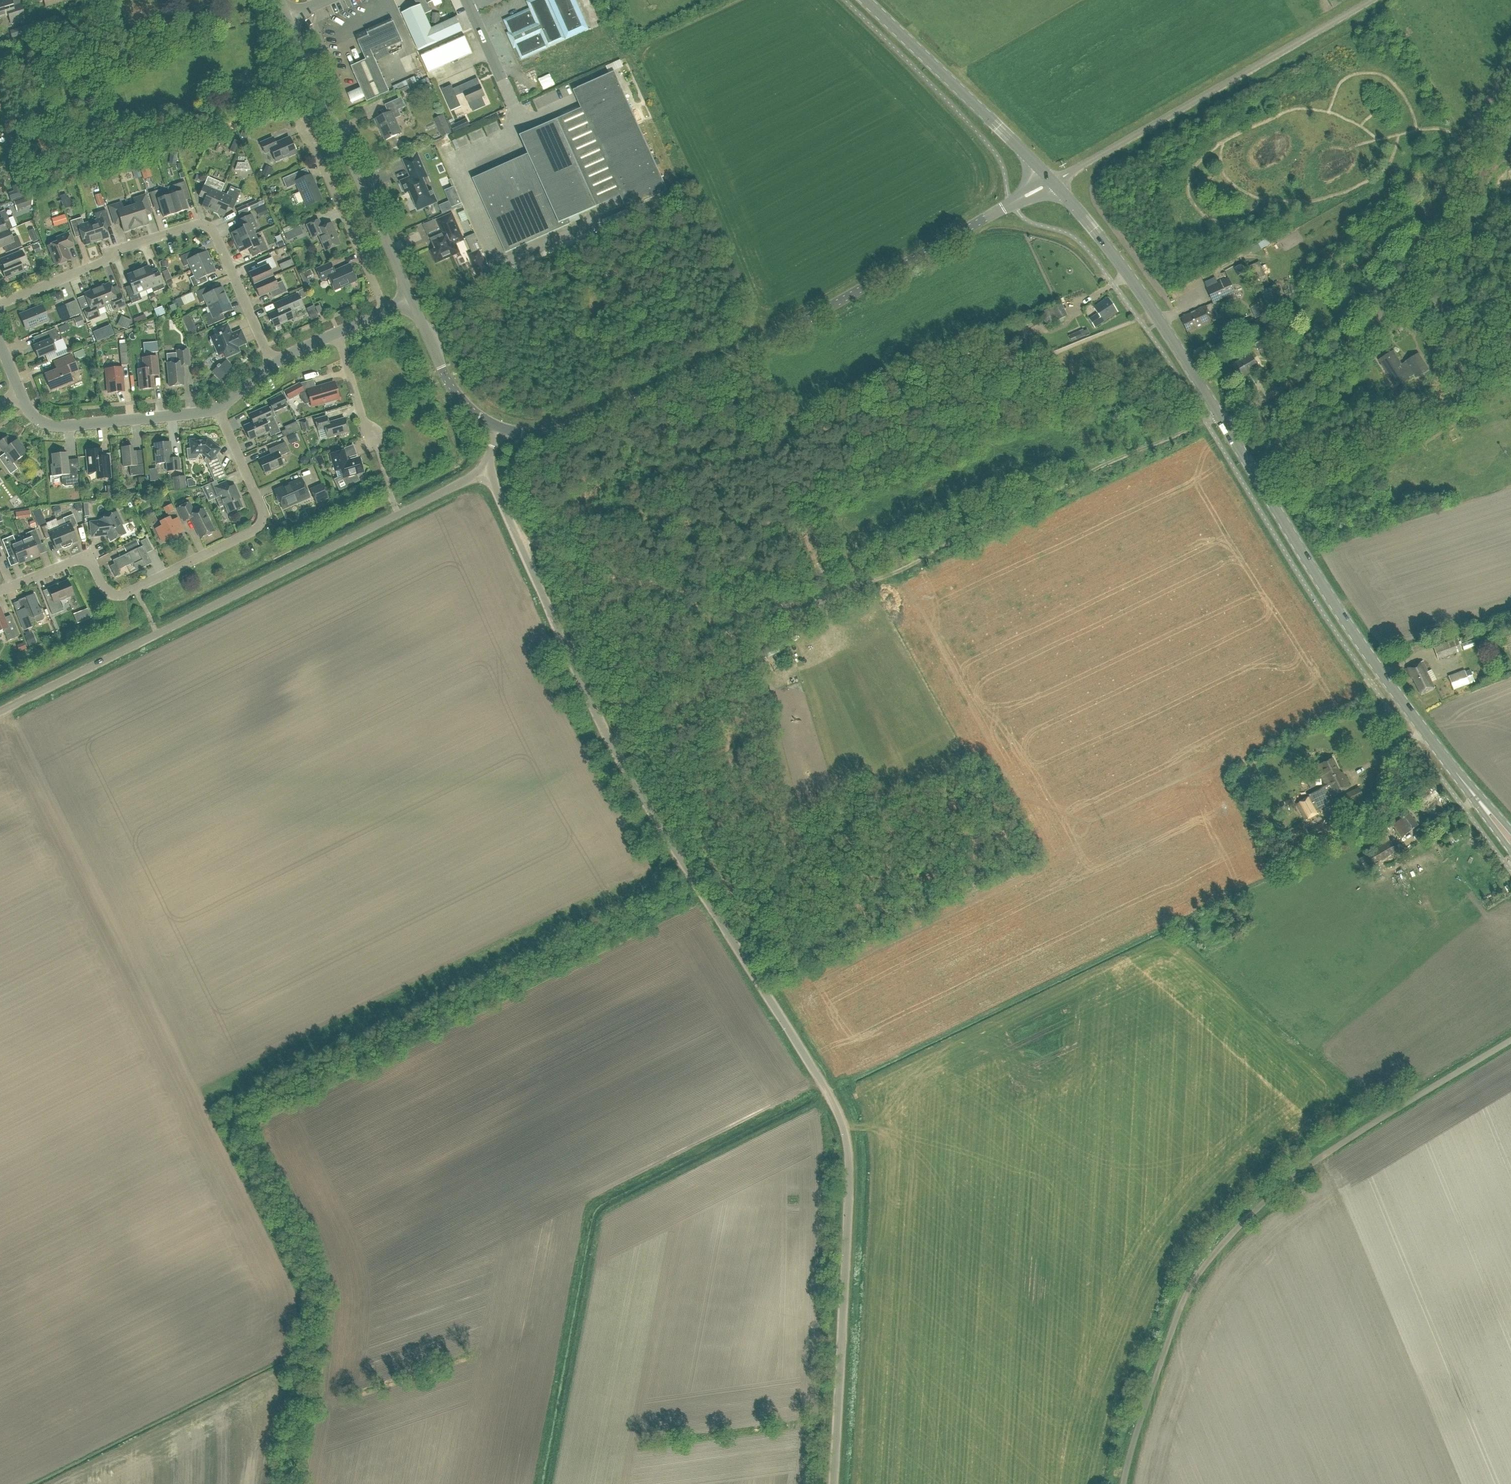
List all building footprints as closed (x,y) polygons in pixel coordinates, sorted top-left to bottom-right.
[(10,0),(1,0),(0,0),(0,18),(8,16),(11,24),(25,20),(20,4),(12,7),(10,0)] [(76,2),(81,15),(89,12),(85,0),(84,0),(76,2)] [(203,0),(189,0),(194,13),(207,8),(203,0)] [(414,0),(417,7),(402,14),(419,51),(462,31),(456,18),(431,29),(425,14),(431,11),(428,3),(435,0),(415,0),(414,0)] [(575,0),(527,0),(528,2),(527,2),(530,10),(504,21),(521,59),(589,30),(575,0)] [(402,42),(392,19),(366,30),(366,31),(355,36),(366,60),(351,67),(367,102),(390,92),(373,55),(374,54),(377,61),(390,55),(387,49),(402,42)] [(32,32),(30,25),(10,31),(12,38),(22,35),(23,38),(28,37),(27,33),(32,32)] [(472,53),(464,35),(420,54),(428,73),(472,53)] [(577,88),(602,142),(639,127),(614,72),(577,88)] [(442,90),(451,111),(461,107),(456,96),(464,93),(469,103),(470,103),(473,110),(484,105),(481,98),(485,96),(480,85),(476,87),(474,80),(453,89),(451,86),(442,90)] [(405,106),(402,98),(386,105),(389,113),(375,120),(378,127),(379,128),(385,141),(402,133),(395,119),(401,116),(398,110),(405,106)] [(331,118),(337,116),(334,104),(328,105),(331,118)] [(445,115),(437,119),(446,137),(454,133),(445,115)] [(596,207),(557,119),(538,128),(542,137),(524,145),(528,154),(473,179),(506,253),(571,223),(569,219),(596,207)] [(500,124),(490,128),(492,134),(502,130),(500,124)] [(639,127),(602,142),(631,208),(668,191),(639,127)] [(296,154),(289,137),(275,144),(272,138),(260,143),(265,153),(271,151),(275,162),(287,156),(288,157),(296,154)] [(406,193),(410,191),(418,210),(436,202),(431,191),(427,192),(420,175),(424,173),(416,155),(403,160),(411,178),(401,182),(406,193)] [(143,161),(137,163),(143,180),(149,178),(143,161)] [(238,172),(251,172),(250,163),(238,163),(238,172)] [(298,181),(295,173),(282,179),(286,189),(296,184),(305,205),(320,198),(310,175),(298,181)] [(224,184),(218,182),(207,177),(201,193),(206,195),(201,207),(212,212),(220,193),(224,184)] [(169,195),(175,214),(187,210),(183,197),(189,195),(184,182),(173,185),(176,193),(169,195)] [(13,191),(7,193),(10,201),(23,196),(19,184),(11,187),(13,191)] [(226,196),(220,193),(212,212),(223,216),(228,205),(234,207),(241,191),(230,187),(226,196)] [(448,202),(439,207),(441,213),(461,204),(454,187),(444,192),(448,202)] [(175,214),(169,195),(163,198),(160,190),(149,193),(153,206),(159,205),(163,218),(175,214)] [(95,196),(99,208),(106,205),(103,194),(95,196)] [(135,205),(129,207),(136,228),(148,225),(144,212),(150,210),(145,195),(133,199),(135,205)] [(265,204),(263,200),(256,204),(255,201),(235,210),(238,216),(265,204)] [(13,207),(16,215),(32,210),(29,202),(13,207)] [(136,228),(129,207),(123,209),(121,203),(109,207),(113,222),(120,220),(124,232),(136,228)] [(8,231),(12,229),(5,210),(0,212),(0,234),(8,231)] [(90,223),(96,241),(108,237),(104,224),(109,222),(106,210),(94,214),(96,221),(90,223)] [(231,233),(235,243),(254,235),(252,230),(257,228),(251,214),(237,221),(241,229),(231,233)] [(463,240),(452,215),(437,221),(442,233),(435,236),(437,240),(436,240),(435,241),(434,242),(434,243),(434,244),(434,245),(434,246),(435,246),(434,246),(435,249),(431,251),(436,263),(455,254),(457,249),(455,244),(463,240)] [(84,245),(96,241),(90,223),(84,225),(82,218),(70,222),(74,233),(80,232),(84,245)] [(321,227),(318,220),(306,225),(312,238),(318,236),(325,251),(339,245),(336,237),(337,236),(331,223),(321,227)] [(287,241),(305,235),(302,227),(285,232),(287,241)] [(8,231),(0,234),(0,248),(7,245),(9,252),(22,247),(17,236),(11,238),(8,231)] [(73,246),(68,234),(56,238),(58,242),(48,246),(56,265),(70,259),(66,249),(73,246)] [(256,240),(254,235),(235,243),(240,253),(249,249),(253,257),(267,251),(261,238),(256,240)] [(467,240),(469,249),(478,247),(476,238),(467,240)] [(1288,251),(1299,245),(1295,238),(1284,244),(1288,251)] [(284,240),(278,242),(281,248),(286,246),(284,240)] [(490,274),(479,250),(468,255),(479,279),(490,274)] [(26,263),(21,251),(9,256),(11,262),(0,266),(6,279),(23,272),(21,265),(26,263)] [(192,270),(210,262),(206,252),(196,256),(194,251),(180,257),(184,266),(189,264),(192,270)] [(249,274),(254,285),(272,277),(269,270),(276,267),(272,258),(259,263),(261,268),(249,274)] [(1252,269),(1260,278),(1269,271),(1261,261),(1252,269)] [(215,272),(210,262),(192,270),(194,276),(189,278),(194,288),(207,282),(205,276),(215,272)] [(334,271),(330,263),(316,270),(321,281),(328,278),(334,291),(357,281),(349,264),(334,271)] [(138,271),(145,290),(151,288),(153,293),(164,288),(158,274),(153,276),(149,267),(138,271)] [(145,290),(138,271),(126,276),(130,286),(125,288),(131,304),(141,300),(138,293),(145,290)] [(312,273),(304,274),(304,281),(312,281),(312,273)] [(275,284),(272,277),(254,285),(259,297),(271,291),(274,297),(287,292),(282,281),(275,284)] [(103,285),(96,288),(104,307),(111,304),(114,311),(125,306),(120,294),(114,296),(109,284),(104,286),(103,285)] [(1278,285),(1264,291),(1268,300),(1282,293),(1278,285)] [(208,307),(226,299),(221,288),(212,292),(209,286),(195,292),(200,303),(205,301),(208,307)] [(1221,308),(1218,301),(1237,293),(1234,286),(1211,296),(1215,304),(1209,306),(1212,312),(1221,308)] [(97,310),(104,307),(96,288),(90,291),(90,292),(84,294),(89,306),(83,309),(88,321),(100,316),(97,310)] [(302,306),(297,294),(277,303),(280,309),(269,314),(271,319),(270,321),(272,322),(274,327),(292,319),(289,311),(302,306)] [(180,298),(174,301),(178,308),(183,306),(180,298)] [(231,310),(226,299),(208,307),(210,312),(203,316),(208,326),(224,319),(222,314),(231,310)] [(1116,313),(1107,299),(1093,308),(1097,314),(1090,319),(1094,327),(1116,313)] [(80,314),(75,301),(63,305),(69,318),(80,314)] [(315,307),(318,315),(324,312),(321,305),(315,307)] [(48,321),(42,306),(20,315),(26,330),(48,321)] [(158,317),(166,314),(164,307),(155,310),(158,317)] [(1202,308),(1181,317),(1188,332),(1208,323),(1202,308)] [(138,317),(133,320),(135,326),(141,324),(138,317)] [(127,319),(123,328),(127,330),(131,320),(127,319)] [(84,320),(77,323),(79,329),(86,326),(84,320)] [(231,334),(227,324),(213,331),(215,335),(210,337),(211,339),(210,339),(210,341),(211,345),(213,346),(214,345),(218,355),(223,354),(225,358),(237,353),(238,350),(237,347),(246,343),(240,330),(231,334)] [(193,327),(186,330),(189,335),(195,333),(193,327)] [(61,341),(55,329),(42,334),(45,341),(33,347),(38,358),(56,351),(53,344),(61,341)] [(98,331),(92,333),(96,343),(102,340),(98,331)] [(127,364),(125,345),(119,345),(121,365),(127,364)] [(189,366),(188,350),(176,351),(177,362),(167,363),(169,387),(184,385),(182,372),(183,372),(183,366),(189,366)] [(77,360),(87,358),(85,351),(76,353),(77,360)] [(1393,352),(1379,361),(1396,387),(1415,375),(1416,377),(1428,369),(1418,354),(1406,362),(1407,363),(1402,366),(1393,353),(1393,352)] [(1257,367),(1248,354),(1231,365),(1239,378),(1257,367)] [(78,371),(71,355),(53,362),(56,370),(45,375),(51,391),(73,382),(69,374),(78,371)] [(158,375),(157,357),(143,358),(144,369),(138,370),(140,390),(154,388),(152,376),(158,375)] [(230,367),(224,360),(210,373),(218,381),(228,373),(226,371),(230,367)] [(124,391),(121,368),(105,369),(108,393),(124,391)] [(336,399),(331,383),(307,390),(312,407),(336,399)] [(299,384),(284,392),(289,401),(304,393),(299,384)] [(282,395),(268,401),(273,412),(287,406),(282,395)] [(253,422),(244,426),(250,440),(268,432),(271,437),(280,433),(273,417),(272,418),(267,407),(254,413),(256,418),(254,419),(253,422)] [(328,423),(326,416),(315,420),(318,431),(325,429),(327,438),(348,432),(344,418),(328,423)] [(296,423),(284,427),(288,435),(299,430),(296,423)] [(7,437),(0,442),(0,447),(3,451),(5,453),(0,457),(0,460),(10,474),(17,469),(13,463),(26,453),(17,440),(12,444),(7,437)] [(210,444),(203,439),(192,440),(190,443),(191,455),(202,454),(206,457),(204,460),(214,481),(225,476),(216,455),(218,452),(218,448),(213,444),(210,444)] [(171,459),(170,442),(154,444),(156,464),(166,463),(167,472),(180,470),(178,458),(171,459)] [(289,452),(285,442),(268,450),(270,455),(259,460),(264,473),(283,465),(279,457),(289,452)] [(132,452),(132,446),(121,447),(123,467),(129,467),(130,476),(143,475),(141,451),(132,452)] [(108,456),(102,456),(101,449),(86,451),(88,474),(89,475),(97,474),(97,479),(110,478),(109,465),(108,456)] [(342,477),(334,481),(339,491),(360,481),(356,475),(363,472),(359,457),(347,461),(344,450),(330,454),(335,471),(340,470),(342,477)] [(68,470),(66,453),(52,454),(53,463),(51,465),(52,477),(61,476),(62,485),(64,487),(78,485),(76,469),(68,470)] [(185,489),(183,476),(171,477),(173,490),(185,489)] [(309,497),(301,479),(274,491),(282,509),(309,497)] [(202,488),(207,502),(215,498),(219,508),(224,505),(228,513),(242,507),(237,495),(238,495),(234,486),(228,488),(225,482),(218,485),(216,482),(202,488)] [(310,488),(316,502),(328,497),(322,483),(310,488)] [(194,513),(189,503),(177,509),(183,522),(190,519),(200,538),(206,535),(208,536),(212,534),(212,532),(214,531),(203,509),(194,513)] [(174,504),(165,507),(168,515),(177,512),(174,504)] [(39,509),(32,511),(37,525),(45,523),(39,509)] [(122,524),(116,512),(100,520),(100,521),(90,522),(91,537),(101,536),(101,535),(107,534),(110,541),(125,534),(121,525),(122,524)] [(65,526),(59,528),(67,547),(71,546),(72,543),(77,541),(71,529),(77,526),(73,514),(63,519),(65,526)] [(171,522),(169,517),(160,522),(162,526),(156,529),(162,542),(168,539),(170,543),(179,539),(177,534),(183,531),(177,518),(171,522)] [(67,547),(59,528),(53,531),(52,526),(48,528),(47,525),(41,527),(46,539),(51,537),(56,550),(61,548),(64,549),(67,547)] [(22,541),(29,560),(40,556),(36,546),(41,544),(35,530),(25,534),(27,539),(22,541)] [(19,564),(29,560),(22,541),(16,544),(13,536),(2,540),(9,557),(15,555),(19,564)] [(152,550),(146,538),(140,542),(142,546),(137,549),(128,553),(118,558),(112,561),(114,564),(110,566),(115,577),(120,575),(118,570),(123,568),(133,563),(137,571),(146,566),(145,566),(151,563),(146,553),(152,550)] [(73,595),(67,580),(48,588),(51,598),(46,600),(52,614),(62,610),(58,601),(73,595)] [(43,617),(34,594),(18,600),(22,609),(16,612),(24,631),(32,627),(30,622),(43,617)] [(86,608),(81,610),(85,619),(90,617),(86,608)] [(0,610),(0,631),(3,629),(8,641),(19,637),(14,624),(7,627),(0,610)] [(32,633),(24,636),(28,646),(36,643),(32,633)] [(1462,651),(1457,639),(1433,648),(1438,660),(1462,651)] [(1428,670),(1424,661),(1407,669),(1412,679),(1413,678),(1421,694),(1434,688),(1432,682),(1436,680),(1431,669),(1428,670)] [(1475,682),(1470,670),(1465,672),(1465,670),(1449,677),(1454,690),(1475,682)] [(1343,782),(1332,760),(1317,767),(1325,784),(1327,783),(1333,795),(1348,788),(1345,781),(1343,782)] [(1365,800),(1360,789),(1335,800),(1340,812),(1365,800)] [(1321,811),(1313,796),(1297,804),(1305,819),(1321,811)] [(1418,826),(1409,814),(1398,821),(1400,823),(1395,826),(1402,837),(1410,832),(1418,826)] [(1395,852),(1386,836),(1378,841),(1381,846),(1359,859),(1365,870),(1395,852)] [(1462,855),(1468,849),(1463,844),(1457,850),(1462,855)]
